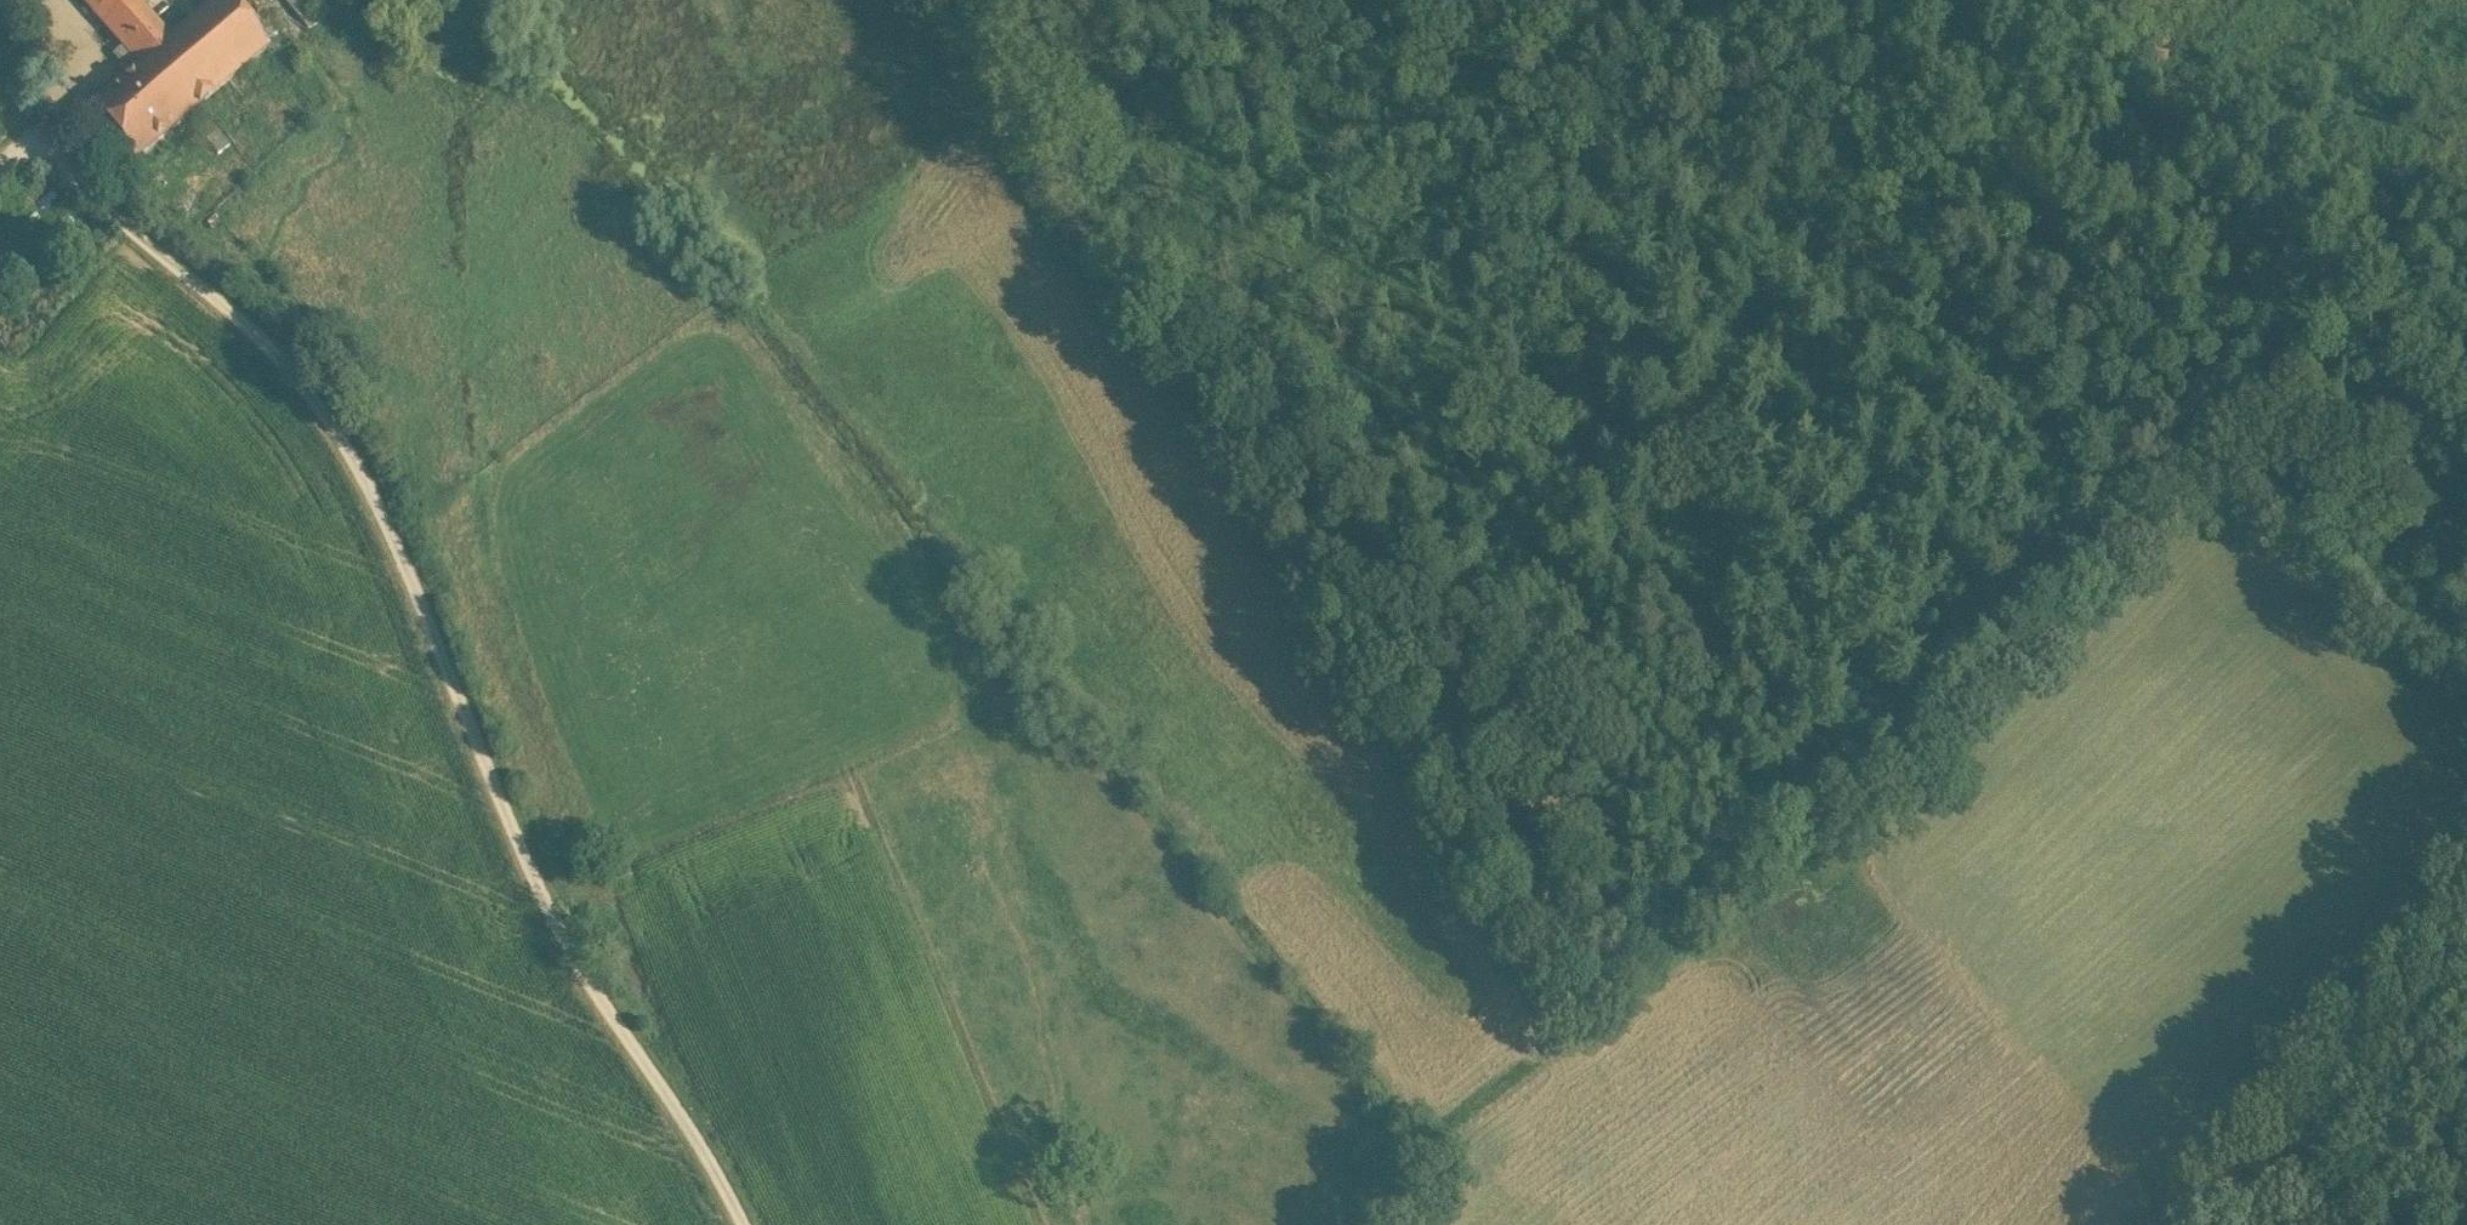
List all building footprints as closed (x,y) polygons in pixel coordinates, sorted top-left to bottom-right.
[(137,0),(81,0),(139,66),(131,72),(177,126),(267,49),(225,0),(217,0),(171,39),(137,0)] [(287,4),(308,29),(328,12),(321,3),(325,0),(291,0),(287,4)] [(177,126),(131,72),(90,108),(135,161),(177,126)] [(230,145),(218,130),(206,138),(218,154),(230,145)] [(40,293),(25,281),(19,288),(34,301),(40,293)]
